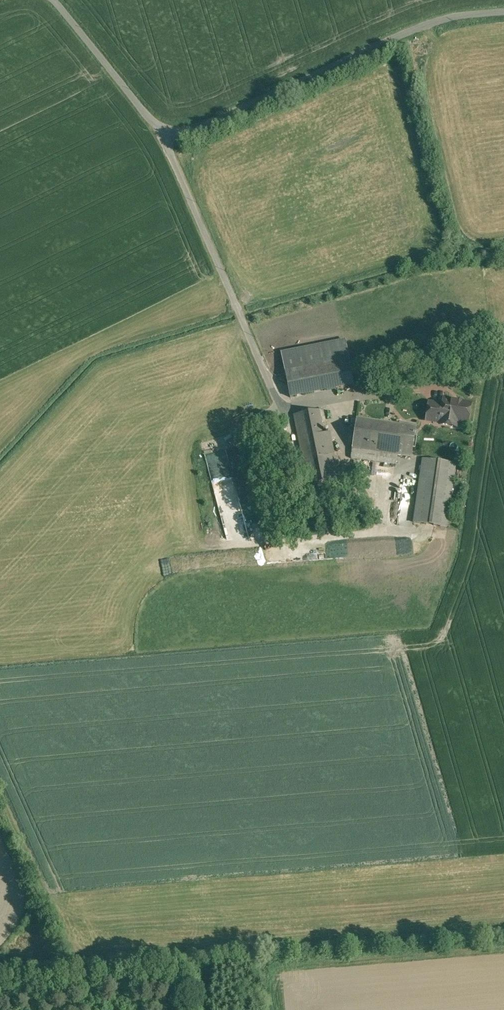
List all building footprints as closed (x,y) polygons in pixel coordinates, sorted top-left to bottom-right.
[(346,340),(284,353),(294,399),(356,386),(346,340)] [(473,421),(476,402),(443,397),(442,402),(426,400),(423,421),(457,426),(458,419),(473,421)] [(332,482),(318,409),(290,415),(304,487),(332,482)] [(396,466),(397,457),(389,455),(393,425),(357,420),(351,460),(396,466)] [(389,455),(397,457),(412,459),(416,426),(407,425),(406,427),(393,425),(389,455)] [(422,459),(416,524),(457,528),(463,463),(422,459)]
